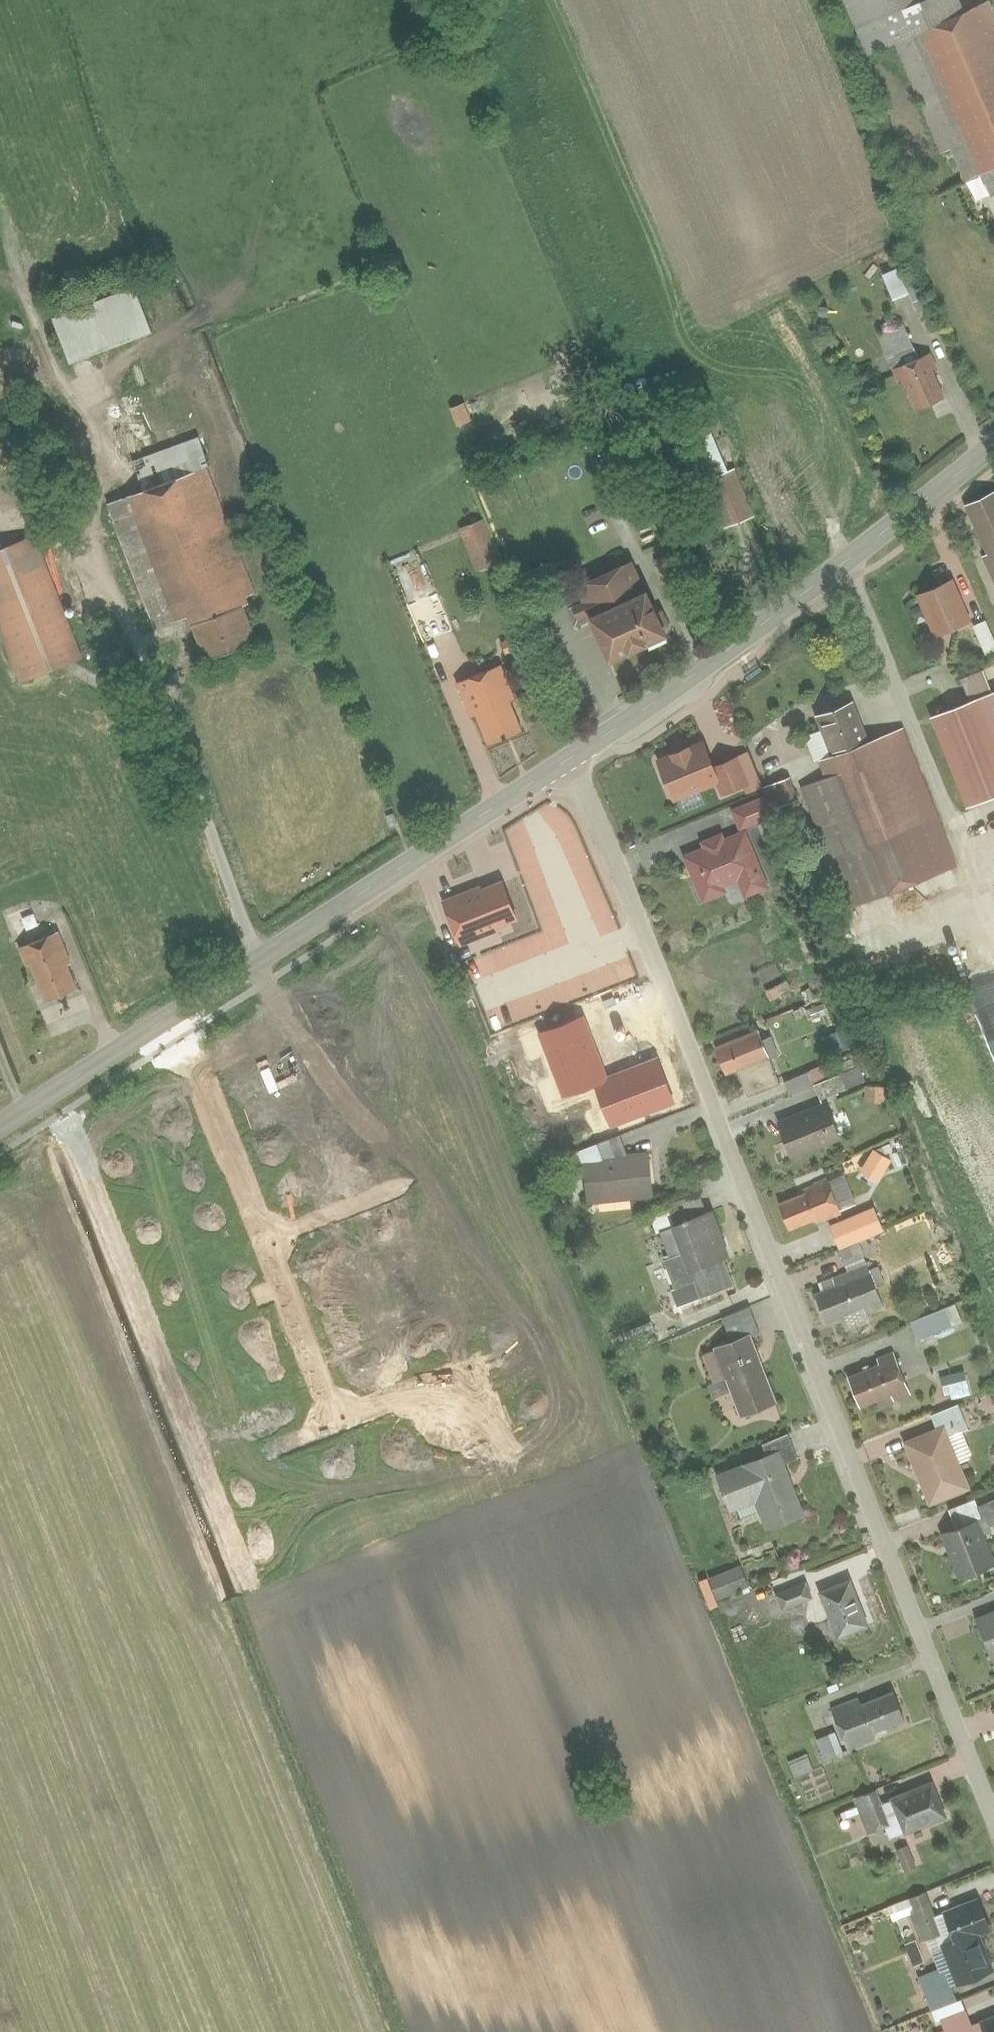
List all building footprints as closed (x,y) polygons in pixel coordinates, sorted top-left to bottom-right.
[(871,50),(900,38),(974,6),(971,0),(849,0),(871,50)] [(974,6),(900,38),(946,146),(953,144),(966,175),(986,167),(993,164),(993,0),(989,0),(974,6)] [(986,167),(993,187),(993,164),(986,167)] [(922,276),(909,282),(930,331),(943,325),(922,276)] [(140,283),(58,313),(76,361),(158,331),(140,283)] [(921,355),(907,323),(882,333),(897,366),(921,355)] [(921,355),(897,366),(903,381),(907,379),(920,408),(949,395),(939,371),(943,369),(934,350),(921,355)] [(732,467),(713,425),(694,434),(713,476),(732,467)] [(137,459),(148,489),(211,465),(200,435),(137,459)] [(148,489),(135,493),(185,625),(260,597),(211,465),(148,489)] [(713,476),(708,478),(729,524),(758,511),(737,465),(732,467),(713,476)] [(160,634),(185,625),(135,493),(111,502),(160,634)] [(969,505),(990,553),(987,554),(993,571),(993,494),(969,505)] [(488,516),(463,526),(479,567),(504,557),(488,516)] [(36,534),(0,548),(0,625),(22,681),(84,657),(36,534)] [(636,558),(580,584),(594,614),(650,588),(636,558)] [(953,576),(919,590),(937,633),(971,619),(953,576)] [(614,658),(671,632),(651,588),(650,588),(594,614),(614,658)] [(976,622),(988,652),(993,650),(993,629),(989,617),(976,622)] [(505,661),(459,680),(473,714),(478,712),(491,744),(527,730),(514,699),(520,697),(505,661)] [(987,668),(967,677),(974,696),(993,688),(993,684),(987,668)] [(935,712),(973,806),(993,798),(993,688),(974,696),(935,712)] [(856,699),(825,711),(841,751),(872,739),(856,699)] [(959,861),(904,726),(872,739),(841,751),(826,757),(835,779),(809,789),(856,903),(959,861)] [(662,761),(675,796),(722,779),(716,763),(710,746),(699,750),(697,743),(675,751),(676,756),(662,761)] [(727,790),(760,778),(750,750),(716,763),(722,779),(727,790)] [(773,815),(765,796),(733,808),(741,828),(773,815)] [(707,846),(686,854),(705,901),(727,893),(723,882),(740,875),(748,895),(773,885),(751,829),(728,838),(725,831),(704,839),(707,846)] [(500,926),(518,918),(503,880),(482,888),(481,885),(441,901),(460,946),(502,929),(500,926)] [(60,930),(23,945),(30,963),(32,962),(48,1000),(84,984),(60,930)] [(606,1081),(609,1074),(585,1013),(536,1032),(562,1098),(596,1085),(606,1081)] [(761,1029),(719,1045),(729,1072),(743,1067),(771,1056),(761,1029)] [(610,1124),(674,1101),(658,1056),(609,1074),(606,1081),(596,1085),(610,1124)] [(771,1056),(743,1067),(752,1092),(781,1081),(771,1056)] [(833,1060),(788,1077),(794,1092),(818,1082),(838,1074),(833,1060)] [(838,1074),(818,1082),(825,1098),(867,1081),(861,1065),(838,1074)] [(868,1083),(867,1100),(887,1101),(888,1085),(868,1083)] [(828,1101),(782,1120),(796,1154),(842,1135),(828,1101)] [(167,1195),(211,1179),(190,1124),(155,1137),(150,1152),(167,1195)] [(653,1152),(588,1158),(592,1202),(657,1196),(653,1152)] [(890,1155),(873,1160),(878,1176),(895,1171),(890,1155)] [(832,1181),(843,1209),(860,1202),(849,1175),(832,1181)] [(832,1181),(782,1201),(792,1228),(843,1209),(832,1181)] [(876,1205),(834,1222),(845,1247),(863,1240),(886,1230),(876,1205)] [(717,1208),(677,1223),(687,1250),(694,1269),(728,1256),(734,1254),(717,1208)] [(871,1259),(863,1240),(845,1247),(852,1266),(871,1259)] [(667,1257),(678,1285),(698,1278),(694,1269),(687,1250),(667,1257)] [(703,1293),(737,1281),(728,1256),(694,1269),(698,1278),(703,1293)] [(826,1289),(821,1291),(833,1320),(868,1305),(870,1310),(888,1303),(871,1263),(823,1282),(826,1289)] [(958,1302),(915,1319),(922,1338),(966,1320),(958,1302)] [(762,1329),(753,1305),(725,1315),(734,1340),(754,1332),(762,1329)] [(734,1340),(718,1346),(729,1375),(743,1415),(779,1402),(754,1332),(734,1340)] [(706,1350),(717,1380),(729,1375),(718,1346),(706,1350)] [(884,1362),(851,1375),(863,1406),(897,1392),(899,1397),(914,1391),(897,1349),(881,1355),(884,1362)] [(968,1368),(945,1374),(951,1396),(974,1390),(968,1368)] [(971,1423),(963,1403),(935,1415),(939,1426),(948,1422),(951,1431),(971,1423)] [(939,1426),(907,1439),(933,1503),(974,1486),(951,1431),(948,1422),(939,1426)] [(802,1456),(793,1431),(766,1441),(770,1453),(782,1449),(787,1461),(802,1456)] [(770,1453),(721,1471),(735,1508),(759,1499),(770,1529),(807,1515),(787,1461),(782,1449),(770,1453)] [(983,1505),(980,1498),(954,1507),(961,1525),(981,1518),(987,1516),(983,1505)] [(993,1522),(993,1500),(983,1505),(987,1516),(990,1524),(993,1522)] [(946,1531),(963,1576),(993,1565),(993,1554),(981,1518),(961,1525),(946,1531)] [(745,1563),(713,1576),(722,1598),(754,1586),(745,1563)] [(855,1577),(822,1590),(841,1637),(874,1625),(855,1577)] [(809,1580),(778,1592),(785,1610),(816,1598),(809,1580)] [(982,1615),(993,1645),(993,1610),(982,1615)] [(865,1703),(876,1730),(908,1717),(897,1690),(865,1703)] [(862,1696),(835,1707),(852,1749),(879,1737),(876,1730),(865,1703),(862,1696)] [(937,1780),(896,1797),(908,1827),(910,1831),(951,1814),(937,1780)] [(875,1789),(855,1797),(869,1831),(889,1823),(881,1803),(875,1789)] [(889,1823),(894,1833),(908,1827),(896,1797),(881,1803),(889,1823)] [(913,1841),(898,1848),(908,1871),(923,1865),(913,1841)] [(928,1890),(913,1897),(916,1904),(909,1907),(922,1938),(944,1930),(928,1890)] [(983,1895),(941,1913),(948,1930),(940,1933),(960,1982),(993,1968),(993,1957),(984,1933),(993,1928),(993,1921),(983,1895)] [(921,1976),(935,2008),(963,1996),(942,1944),(933,1948),(942,1967),(921,1976)] [(963,1996),(935,2008),(939,2019),(944,2017),(968,2007),(963,1996)] [(944,2017),(951,2031),(985,2031),(974,2005),(968,2007),(944,2017)] [(985,2016),(991,2031),(993,2031),(993,2013),(985,2016)]
